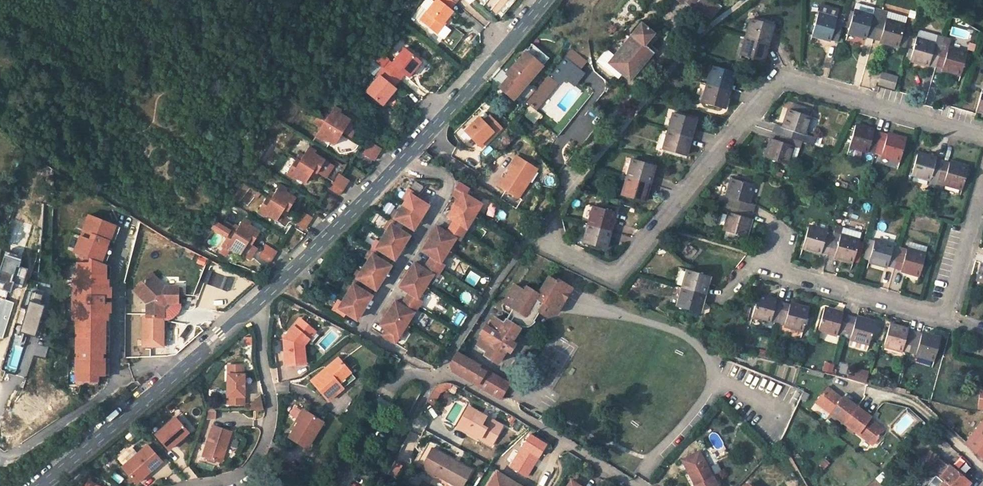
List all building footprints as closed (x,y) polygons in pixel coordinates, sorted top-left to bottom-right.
[(447,0),(431,0),(423,10),(426,12),(417,22),(432,35),(441,23),(438,22),(447,10),(446,8),(450,2),(447,0)] [(717,0),(695,0),(693,3),(711,16),(721,3),(717,0)] [(426,12),(423,10),(415,20),(417,22),(426,12)] [(898,45),(904,23),(855,10),(849,31),(898,45)] [(837,41),(841,27),(835,24),(837,18),(820,13),(813,34),(837,41)] [(743,55),(763,60),(774,26),(753,20),(743,55)] [(642,41),(651,29),(640,21),(607,61),(629,79),(653,50),(648,46),(642,41)] [(642,41),(648,46),(657,34),(651,29),(642,41)] [(961,74),(968,53),(918,39),(912,59),(961,74)] [(537,62),(544,55),(527,41),(521,48),(537,62)] [(494,84),(508,96),(537,62),(521,48),(501,70),(503,73),(494,84)] [(391,60),(385,68),(401,82),(407,76),(410,79),(423,64),(407,49),(395,63),(391,60)] [(704,104),(725,109),(735,73),(714,67),(704,104)] [(396,87),(401,82),(385,68),(379,74),(380,76),(367,91),(385,106),(398,90),(396,87)] [(558,77),(557,76),(550,71),(530,96),(533,99),(539,103),(558,77)] [(878,86),(895,90),(898,76),(881,72),(878,86)] [(580,92),(579,93),(575,98),(582,103),(587,97),(580,92)] [(575,98),(562,115),(568,120),(582,103),(575,98)] [(321,109),(317,116),(340,130),(347,117),(343,114),(337,111),(338,108),(331,103),(326,111),(321,109)] [(790,110),(806,114),(808,107),(792,103),(790,110)] [(809,115),(806,114),(790,110),(788,109),(782,126),(780,133),(778,139),(772,138),(767,156),(789,162),(795,144),(800,145),(802,139),(812,142),(814,135),(804,132),(809,115)] [(476,113),(463,128),(478,142),(491,127),(493,129),(499,122),(497,120),(487,111),(481,117),(476,113)] [(344,112),(343,114),(347,117),(340,130),(342,132),(350,120),(349,115),(344,112)] [(562,115),(558,120),(554,125),(560,130),(568,120),(562,115)] [(665,151),(686,156),(696,120),(676,115),(665,151)] [(340,130),(317,116),(314,121),(319,123),(312,132),(320,137),(321,134),(332,141),(340,130)] [(780,133),(782,126),(775,124),(773,131),(780,133)] [(900,160),(905,138),(856,125),(850,146),(900,160)] [(491,127),(478,142),(480,144),(493,129),(491,127)] [(368,137),(363,145),(374,151),(379,144),(368,137)] [(298,147),(294,155),(316,169),(324,155),(312,148),(314,145),(307,141),(301,150),(298,147)] [(371,156),(374,151),(363,145),(360,149),(371,156)] [(864,158),(865,152),(849,149),(848,155),(864,158)] [(913,173),(931,178),(937,179),(936,184),(944,186),(945,182),(963,187),(969,167),(919,152),(913,173)] [(351,164),(364,172),(373,163),(358,153),(351,164)] [(316,169),(294,155),(285,170),(292,173),(294,171),(305,177),(307,172),(312,174),(316,169)] [(508,165),(510,166),(517,156),(515,155),(508,165)] [(501,177),(496,184),(517,197),(535,168),(517,156),(510,166),(503,178),(501,177)] [(625,197),(645,202),(655,167),(635,162),(625,197)] [(335,171),(342,174),(346,166),(339,163),(335,171)] [(354,182),(364,172),(351,164),(344,175),(354,182)] [(335,171),(331,178),(342,185),(347,178),(335,171)] [(342,185),(331,178),(326,185),(337,192),(342,185)] [(720,210),(727,212),(722,230),(743,236),(752,205),(746,203),(752,184),(730,178),(720,210)] [(269,186),(264,193),(287,207),(295,195),(283,188),(276,184),(272,189),(269,186)] [(451,201),(474,215),(477,210),(474,208),(478,199),(453,185),(451,188),(446,195),(452,198),(451,201)] [(317,199),(329,207),(339,198),(325,188),(317,199)] [(398,203),(417,215),(423,205),(418,201),(419,199),(406,191),(398,203)] [(283,214),(287,207),(264,193),(255,207),(265,212),(267,210),(276,216),(278,211),(283,214)] [(322,215),(329,207),(317,199),(311,208),(322,215)] [(474,215),(451,201),(444,214),(449,216),(446,223),(460,231),(467,218),(470,221),(474,215)] [(417,215),(398,203),(395,207),(392,204),(385,215),(402,226),(405,221),(411,224),(417,215)] [(300,207),(296,212),(308,219),(311,214),(300,207)] [(587,244),(608,250),(618,214),(597,208),(587,244)] [(308,219),(296,212),(293,218),(304,225),(308,219)] [(231,219),(227,226),(250,240),(257,230),(250,224),(252,219),(241,213),(237,222),(231,219)] [(285,229),(292,217),(284,213),(277,225),(285,229)] [(72,275),(74,383),(78,385),(100,385),(105,369),(105,357),(107,352),(106,330),(110,319),(108,248),(113,234),(113,237),(118,225),(86,214),(74,249),(74,255),(88,259),(88,262),(74,262),(74,269),(72,275)] [(382,228),(378,233),(398,244),(405,233),(400,230),(402,226),(385,215),(378,226),(382,228)] [(460,231),(446,223),(443,229),(432,222),(425,235),(448,249),(449,249),(460,231)] [(284,233),(296,241),(305,231),(291,223),(284,233)] [(248,244),(250,240),(227,226),(220,240),(228,245),(229,243),(239,249),(244,242),(248,244)] [(854,262),(860,240),(811,227),(805,249),(854,262)] [(296,241),(284,233),(277,243),(287,249),(296,241)] [(398,244),(378,233),(377,237),(372,234),(365,245),(387,257),(389,253),(391,255),(398,244)] [(448,249),(425,235),(417,247),(426,253),(423,258),(437,267),(448,249)] [(862,257),(867,259),(875,240),(869,238),(862,257)] [(266,239),(261,246),(273,253),(279,246),(266,239)] [(927,254),(925,253),(908,248),(877,240),(871,260),(920,274),(927,254)] [(908,248),(925,253),(927,247),(910,242),(908,248)] [(384,262),(387,257),(365,245),(360,254),(363,256),(360,263),(379,273),(386,263),(384,262)] [(273,253),(261,246),(258,252),(270,259),(273,253)] [(27,270),(20,269),(22,259),(2,255),(0,265),(0,298),(4,299),(6,289),(11,290),(12,284),(24,286),(27,270)] [(410,257),(403,271),(426,285),(429,279),(424,276),(428,271),(432,273),(437,267),(423,258),(421,263),(410,257)] [(379,273),(360,263),(358,267),(352,264),(346,274),(368,287),(370,283),(372,284),(379,273)] [(679,305),(700,311),(710,276),(689,270),(679,305)] [(151,271),(136,286),(145,295),(141,299),(146,304),(145,317),(162,318),(163,304),(177,305),(178,287),(164,287),(151,271)] [(426,285),(403,271),(394,284),(403,289),(400,294),(414,303),(426,285)] [(363,295),(368,287),(346,274),(342,282),(345,284),(340,292),(359,303),(364,296),(363,295)] [(501,361),(508,348),(511,349),(513,345),(511,343),(521,326),(520,326),(521,324),(523,325),(525,325),(529,325),(530,325),(531,325),(532,324),(533,324),(533,323),(535,322),(536,320),(537,319),(536,318),(542,307),(551,312),(553,312),(553,313),(553,312),(554,312),(555,312),(556,311),(572,283),(564,278),(562,281),(550,274),(540,291),(531,286),(527,292),(524,289),(525,288),(515,282),(503,303),(504,308),(511,312),(504,321),(495,315),(493,318),(490,317),(488,319),(492,321),(489,325),(486,324),(482,331),(484,333),(479,342),(488,349),(486,352),(501,361)] [(673,285),(672,298),(679,299),(680,286),(673,285)] [(145,295),(136,286),(132,289),(141,299),(145,295)] [(359,303),(340,292),(333,303),(349,313),(350,311),(354,312),(359,303)] [(33,293),(20,334),(34,339),(47,298),(33,293)] [(407,314),(414,303),(400,294),(397,300),(390,296),(383,308),(407,323),(410,316),(407,314)] [(759,295),(753,317),(771,321),(773,315),(786,319),(785,325),(803,330),(809,308),(759,295)] [(2,340),(15,304),(0,299),(0,340),(2,340)] [(407,323),(383,308),(374,321),(381,324),(378,331),(391,338),(398,326),(403,328),(407,323)] [(819,330),(850,339),(867,344),(869,344),(875,323),(826,308),(819,330)] [(311,328),(299,318),(282,339),(285,365),(304,363),(303,345),(308,338),(305,335),(311,328)] [(935,361),(941,339),(892,325),(885,346),(935,361)] [(314,330),(311,328),(305,335),(308,338),(314,330)] [(16,334),(5,372),(15,375),(26,337),(16,334)] [(866,349),(867,344),(850,339),(849,345),(866,349)] [(33,357),(46,360),(48,350),(36,347),(33,357)] [(452,371),(478,386),(501,399),(509,381),(488,370),(487,372),(479,368),(480,366),(456,353),(450,362),(452,371)] [(352,373),(338,357),(311,380),(329,400),(343,387),(340,383),(352,373)] [(822,371),(833,372),(835,363),(824,361),(822,371)] [(228,371),(227,401),(244,401),(244,371),(243,371),(243,362),(229,362),(228,371)] [(851,379),(866,382),(869,370),(854,367),(851,379)] [(433,405),(451,384),(445,379),(427,400),(433,405)] [(818,401),(846,422),(858,405),(844,395),(842,397),(829,386),(818,401)] [(801,396),(806,399),(810,391),(805,389),(803,391),(801,396)] [(263,409),(263,394),(250,394),(250,409),(263,409)] [(868,413),(858,405),(846,422),(873,444),(884,429),(867,416),(868,413)] [(464,433),(465,431),(467,429),(478,435),(492,443),(502,425),(469,407),(456,428),(464,433)] [(325,421),(307,410),(289,437),(307,449),(325,421)] [(187,431),(175,416),(154,434),(167,448),(187,431)] [(231,430),(213,424),(202,455),(219,460),(224,445),(226,446),(231,430)] [(467,429),(465,431),(477,438),(478,435),(467,429)] [(528,477),(548,442),(529,431),(509,466),(528,477)] [(947,446),(949,443),(942,437),(939,440),(947,446)] [(161,460),(146,444),(121,468),(137,484),(161,460)] [(420,468),(433,476),(434,473),(456,485),(460,485),(470,469),(431,448),(420,468)] [(695,485),(711,476),(698,451),(682,459),(695,485)] [(944,480),(952,485),(966,485),(969,482),(963,477),(956,472),(938,458),(934,464),(931,462),(928,460),(924,464),(944,480)] [(498,471),(490,485),(522,485),(498,471)] [(93,478),(87,485),(106,485),(93,478)]
